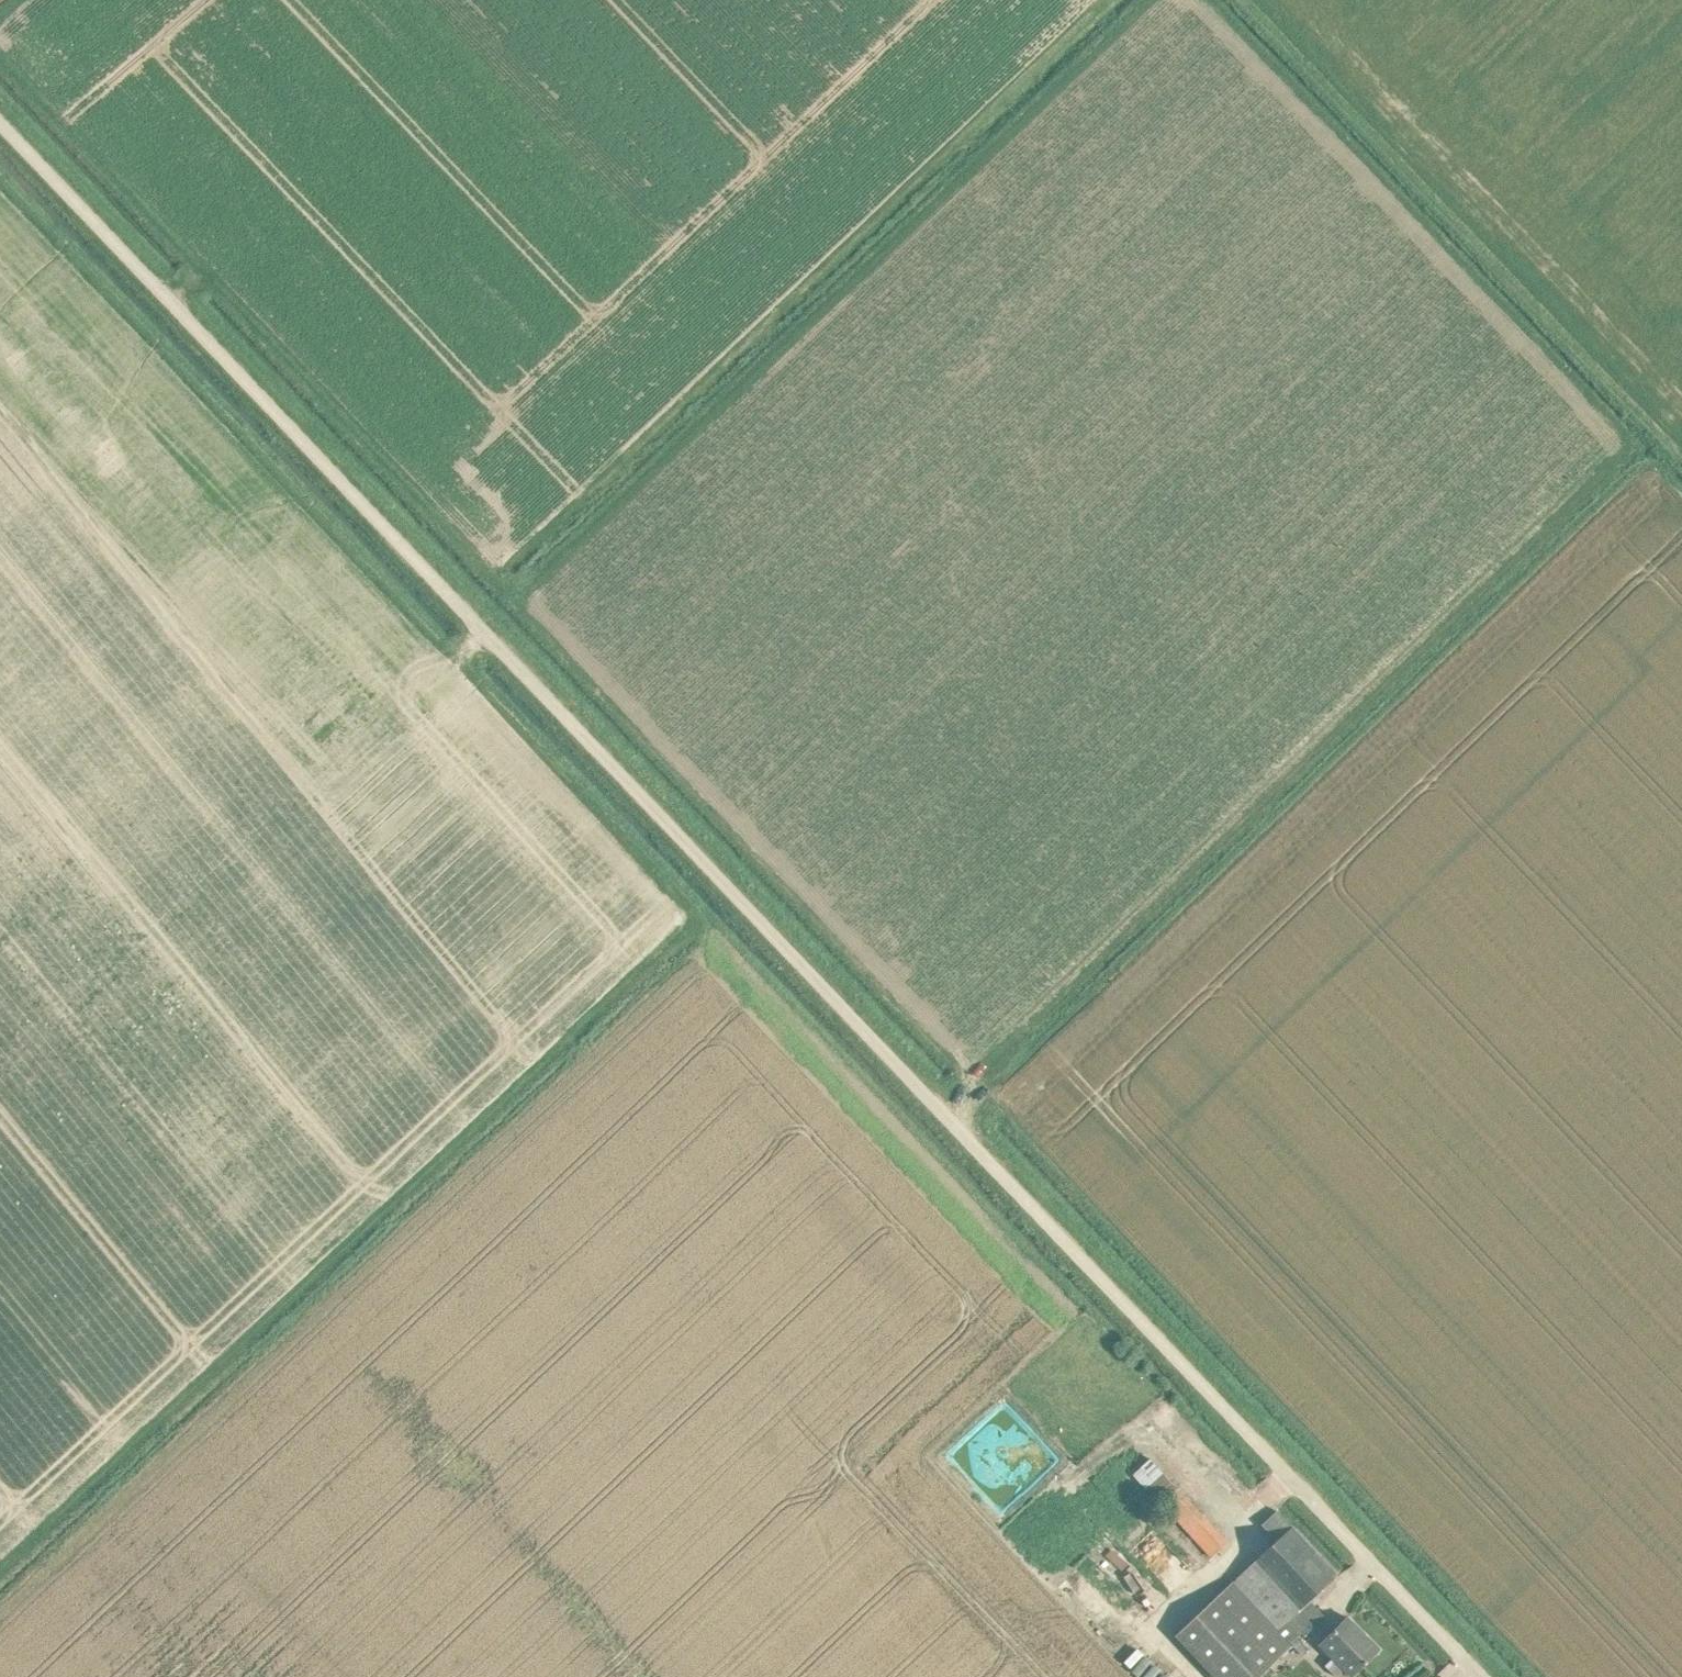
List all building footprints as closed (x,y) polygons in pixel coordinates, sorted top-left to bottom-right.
[(1211,1558),(1227,1543),(1150,1458),(1133,1473),(1211,1558)] [(1309,1631),(1325,1616),(1310,1600),(1337,1575),(1276,1510),(1261,1524),(1275,1540),(1172,1632),(1212,1676),(1255,1676),(1290,1646),(1299,1656),(1305,1650),(1294,1637),(1298,1633),(1302,1637),(1309,1631)] [(1113,1617),(1134,1612),(1132,1603),(1111,1607),(1113,1617)] [(1364,1665),(1379,1649),(1346,1616),(1318,1645),(1332,1659),(1324,1667),(1335,1676),(1336,1676),(1343,1670),(1350,1676),(1351,1676),(1364,1665)] [(1160,1668),(1168,1676),(1196,1676),(1175,1654),(1160,1668)]
